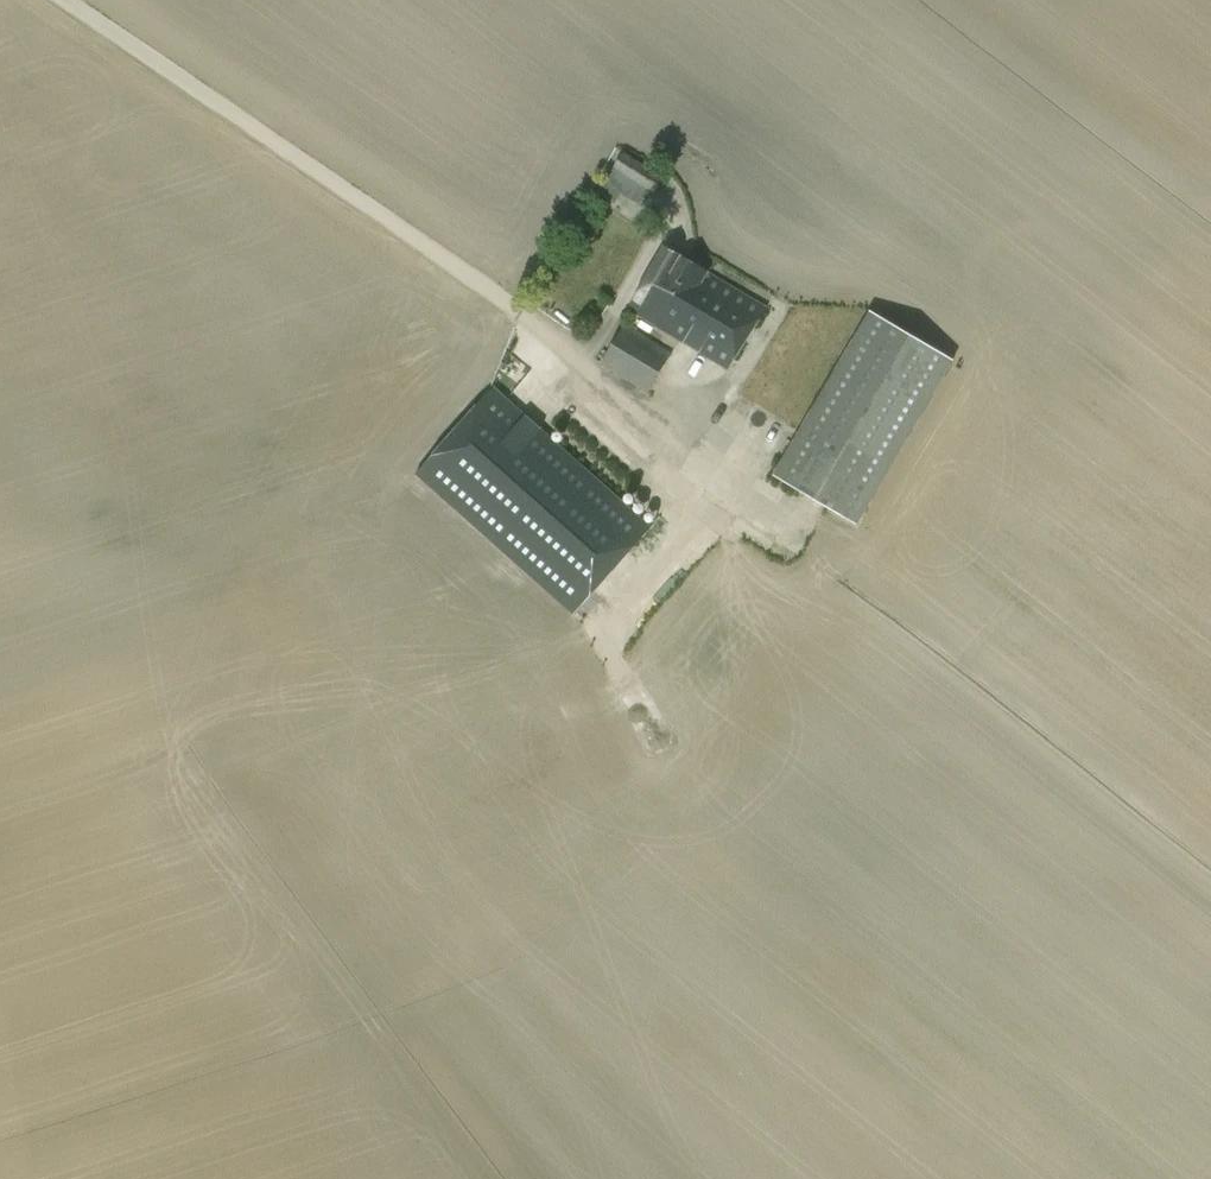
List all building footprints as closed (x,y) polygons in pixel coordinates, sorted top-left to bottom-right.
[(641,198),(648,188),(651,190),(661,175),(624,151),(614,167),(615,168),(609,176),(641,198)] [(664,246),(630,308),(727,367),(765,307),(664,246)] [(858,525),(954,360),(871,311),(775,476),(858,525)] [(648,393),(671,353),(624,323),(602,364),(648,393)] [(494,387),(416,475),(573,614),(651,525),(494,387)]
